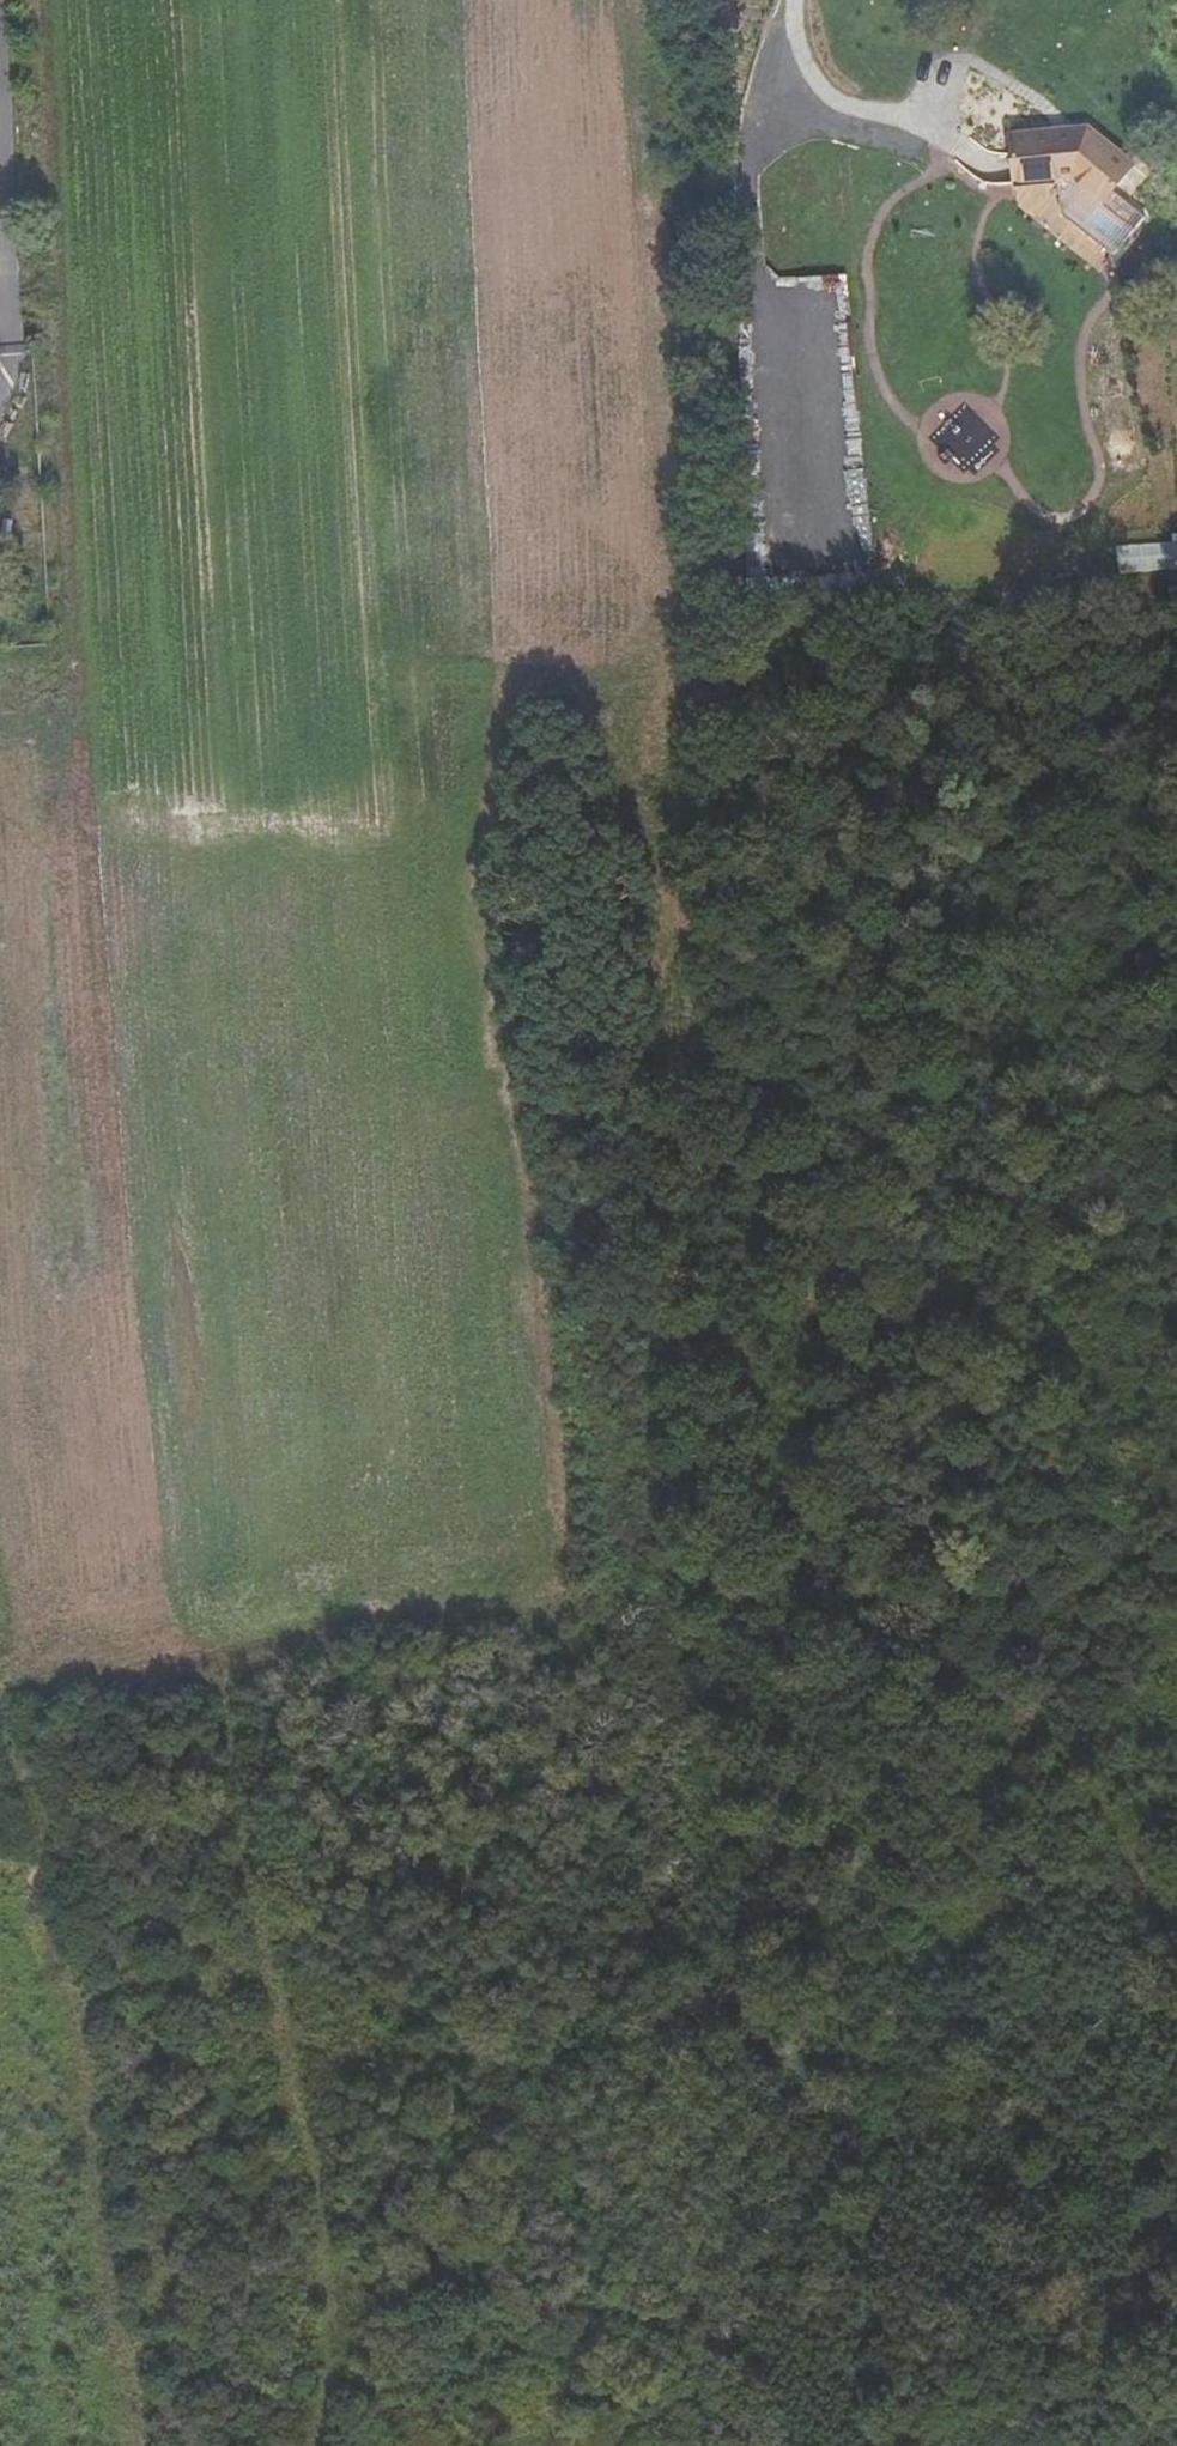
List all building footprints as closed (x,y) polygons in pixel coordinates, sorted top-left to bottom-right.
[(1010,136),(1015,185),(1072,179),(1100,202),(1132,165),(1087,128),(1010,136)]
